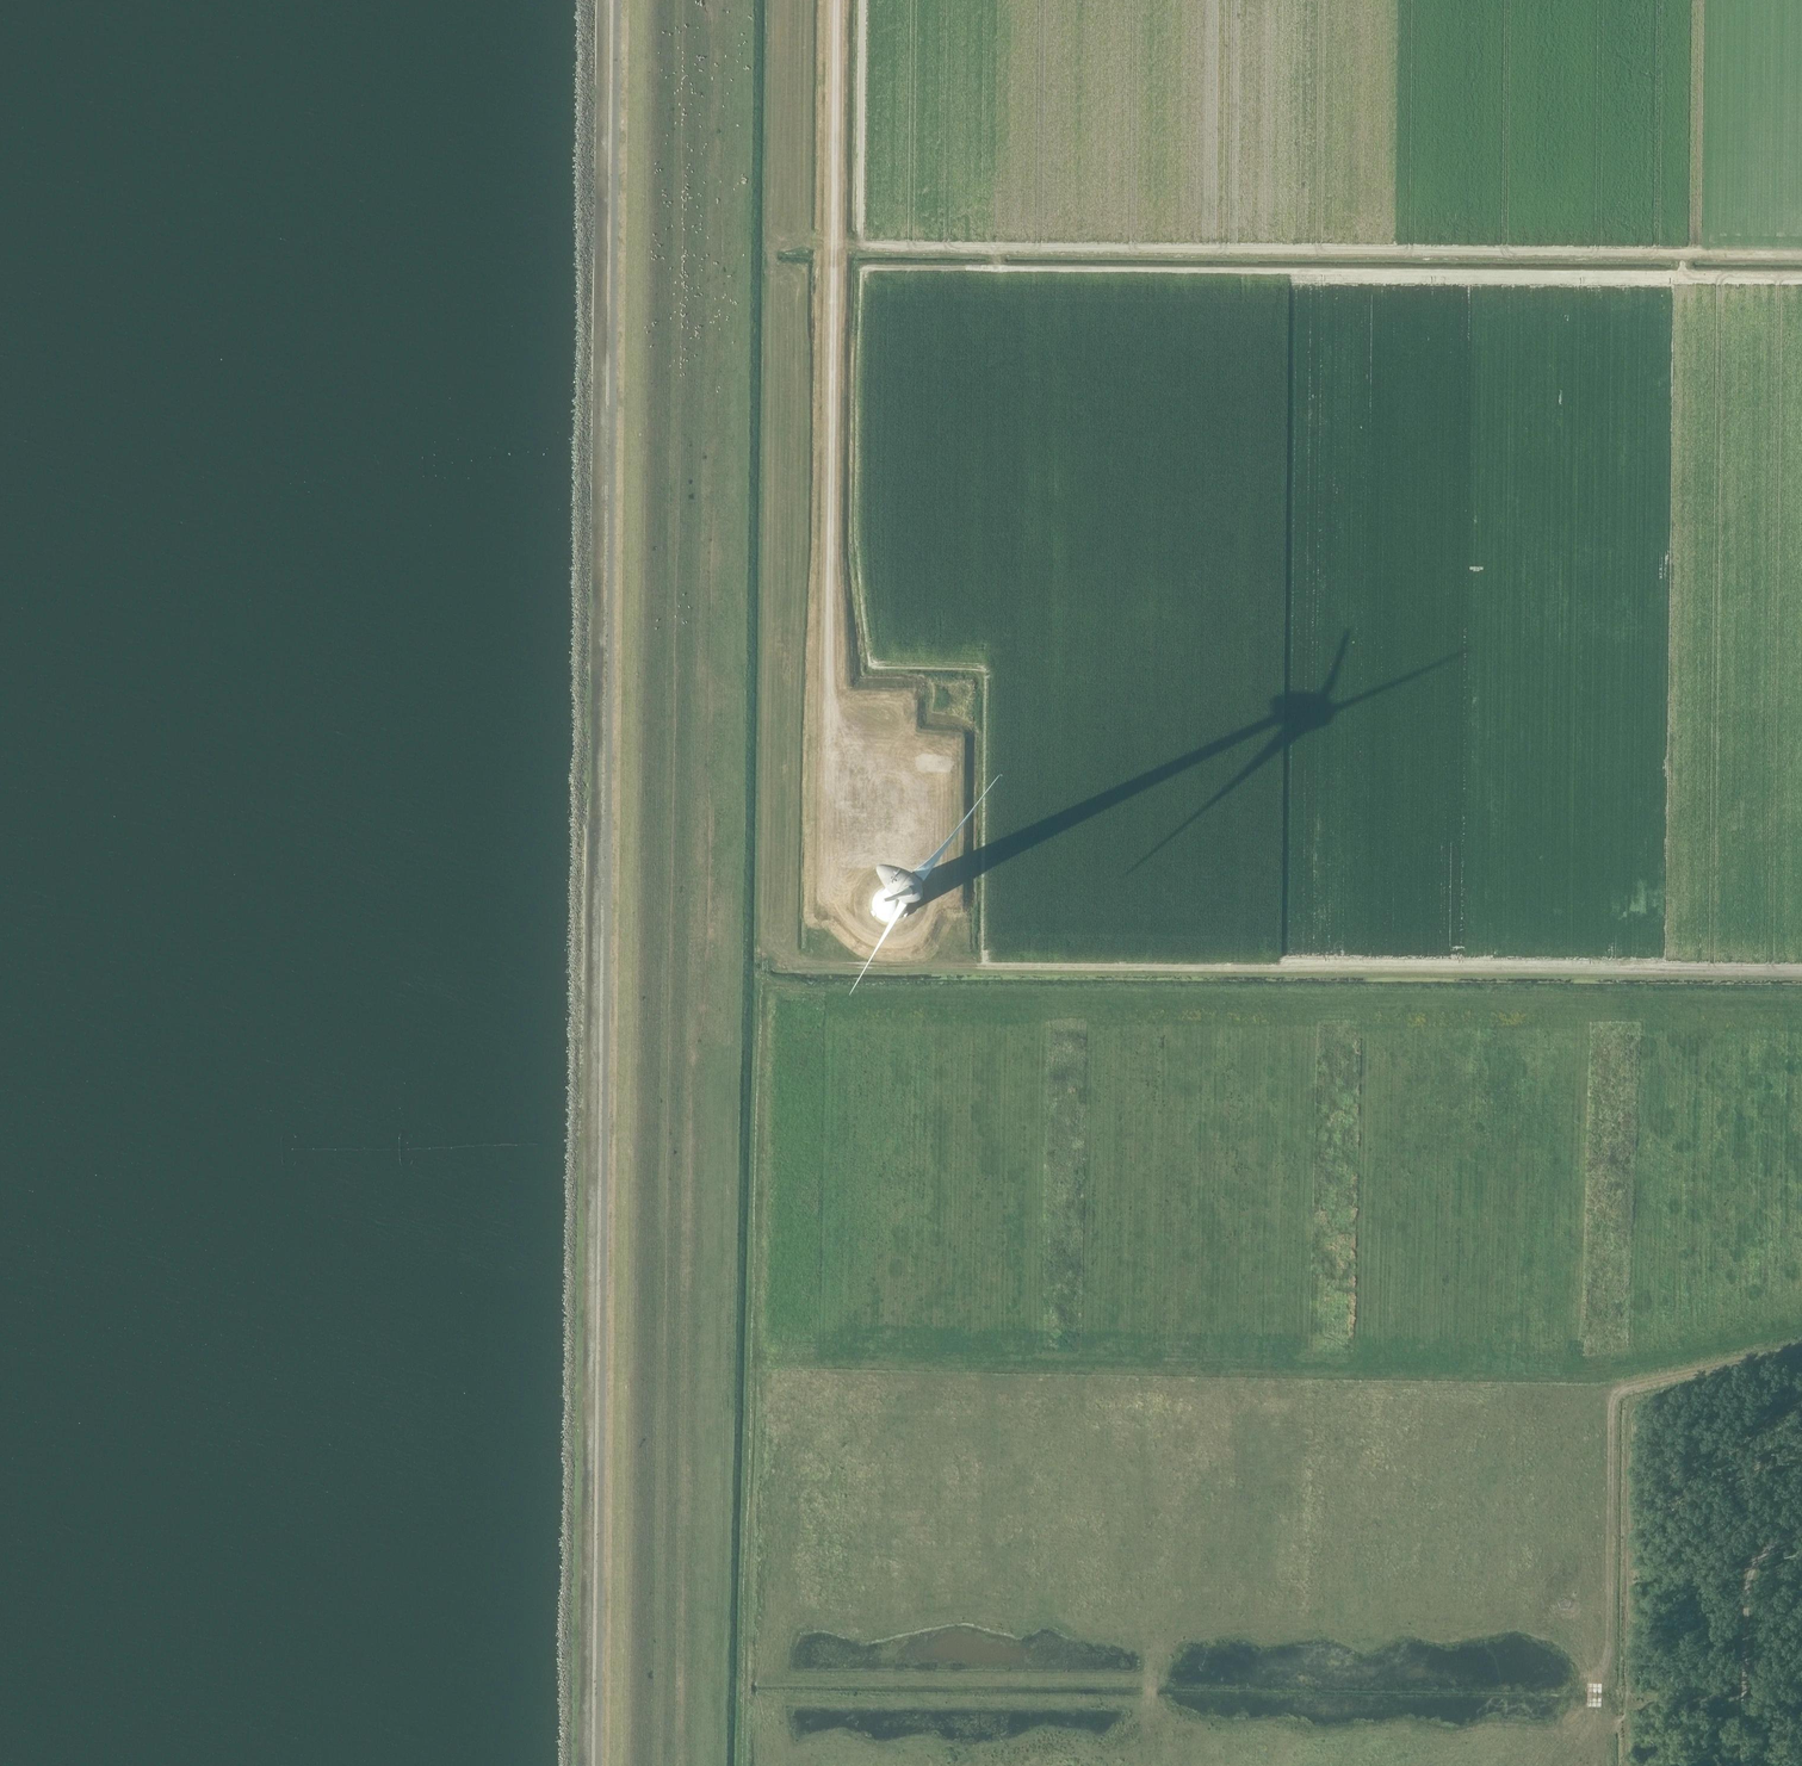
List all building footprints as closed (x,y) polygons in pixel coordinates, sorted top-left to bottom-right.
[(871,899),(870,904),(871,910),(873,915),(877,919),(882,922),(888,924),(894,923),(899,921),(904,918),(907,913),(909,908),(909,902),(908,897),(905,892),(901,888),(896,886),(891,885),(886,885),(881,887),(876,890),(873,894),(871,899)]
